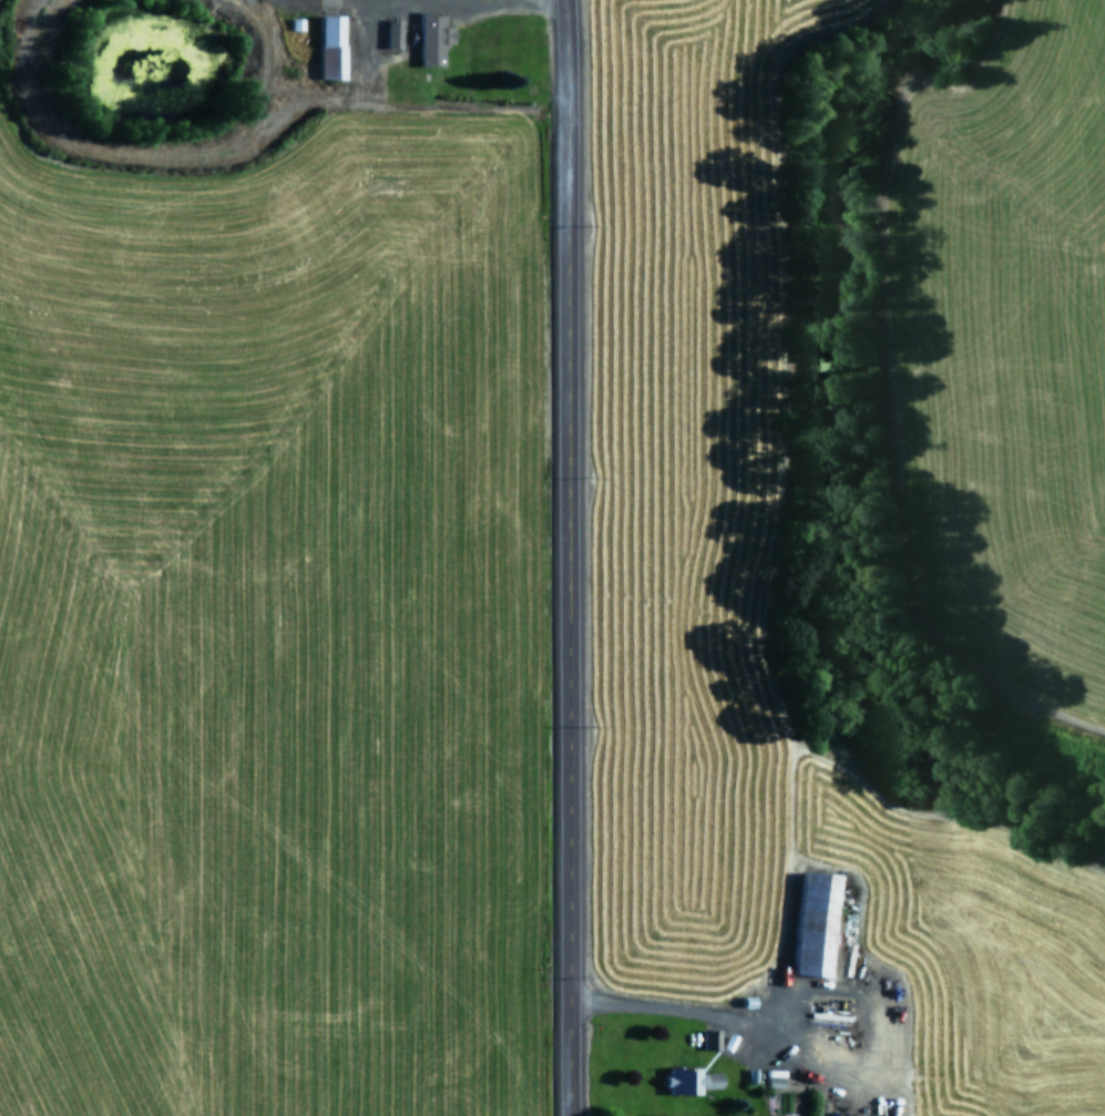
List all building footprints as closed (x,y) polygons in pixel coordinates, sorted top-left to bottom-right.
[(416,66),(440,66),(440,43),(450,44),(450,27),(440,27),(440,14),(417,14),(416,66)] [(316,80),(339,80),(337,16),(315,16),(316,80)] [(384,47),(399,48),(400,20),(384,19),(384,47)] [(789,975),(824,977),(831,874),(796,872),(789,975)] [(702,1050),(718,1050),(718,1030),(701,1030),(702,1050)] [(664,1068),(664,1095),(698,1094),(697,1067),(664,1068)] [(720,1088),(720,1073),(701,1073),(701,1088),(720,1088)]
